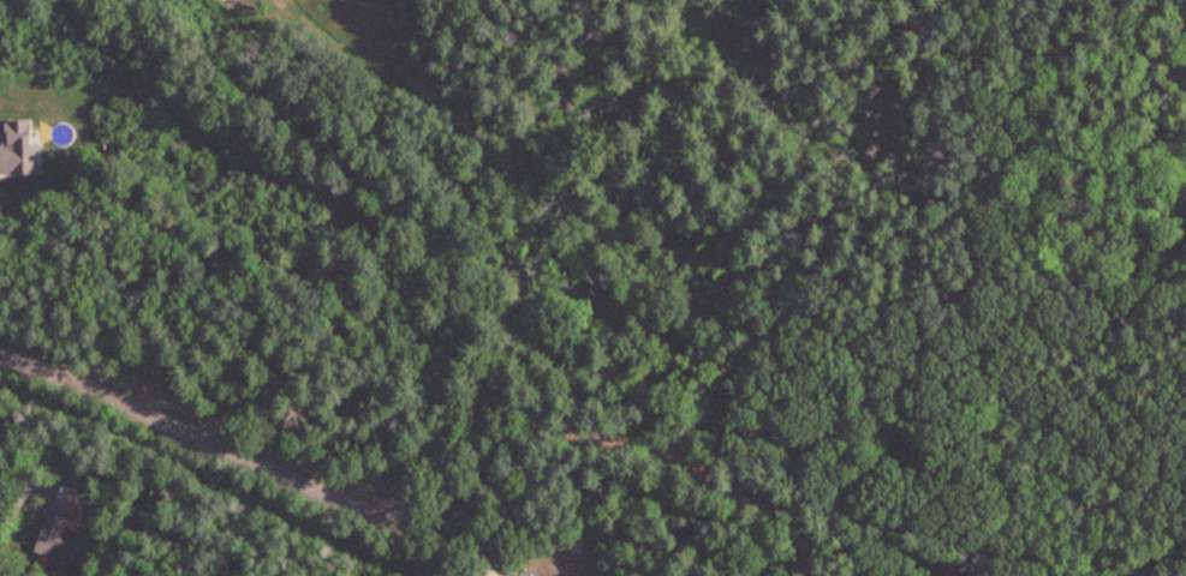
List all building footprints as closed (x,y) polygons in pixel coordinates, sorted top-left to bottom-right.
[(49,496),(71,503),(65,532),(90,535),(83,570),(32,553),(49,496)]
